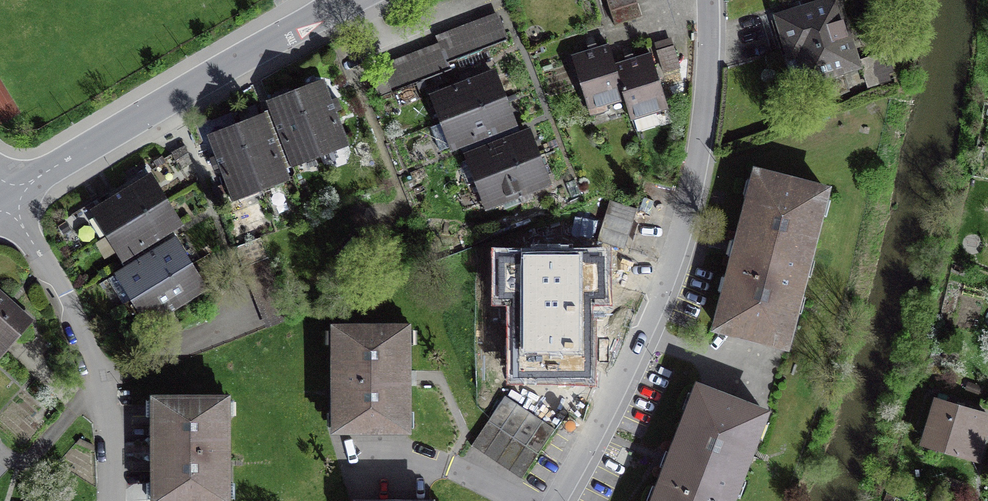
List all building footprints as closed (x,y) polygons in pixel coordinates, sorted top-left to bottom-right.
[(615,25),(642,16),(637,0),(607,0),(615,25)] [(836,1),(775,19),(786,56),(807,49),(816,77),(855,64),(836,1)] [(385,72),(370,77),(378,98),(452,69),(449,62),(507,40),(496,12),(438,35),(440,42),(382,65),(385,72)] [(605,101),(625,95),(616,66),(609,46),(572,57),(590,114),(607,109),(605,101)] [(673,48),(661,51),(667,71),(679,67),(673,48)] [(651,55),(616,66),(625,95),(631,115),(634,114),(639,130),(660,124),(655,110),(667,107),(651,55)] [(436,92),(446,120),(502,99),(491,71),(474,77),(472,72),(460,76),(463,82),(436,92)] [(331,100),(325,84),(297,94),(318,150),(346,140),(335,111),(341,109),(337,98),(331,100)] [(291,161),(318,150),(297,94),(269,105),(291,161)] [(512,127),(502,99),(446,120),(431,126),(440,150),(455,144),(457,148),(512,127)] [(244,126),(238,128),(259,184),(287,173),(266,118),(261,119),(256,104),(238,111),(244,126)] [(231,195),(259,184),(238,128),(210,139),(216,155),(210,157),(214,169),(220,166),(231,195)] [(481,179),(536,157),(525,130),(470,152),(481,179)] [(172,153),(181,170),(192,162),(184,147),(172,153)] [(481,179),(492,207),(519,196),(522,202),(532,198),(530,192),(547,186),(536,157),(481,179)] [(826,190),(757,172),(717,327),(786,345),(826,190)] [(147,175),(96,207),(112,232),(163,201),(147,175)] [(637,208),(610,200),(593,254),(620,263),(637,208)] [(163,201),(112,232),(128,258),(179,227),(163,201)] [(137,296),(188,265),(172,240),(121,271),(137,296)] [(587,257),(516,257),(517,359),(588,358),(587,257)] [(203,291),(188,265),(137,296),(153,322),(203,291)] [(0,297),(0,351),(27,320),(0,297)] [(407,328),(336,328),(336,429),(407,428),(407,328)] [(698,387),(654,500),(730,500),(765,413),(698,387)] [(505,395),(488,420),(538,454),(555,428),(505,395)] [(225,398),(155,399),(155,500),(226,499),(225,398)] [(936,402),(927,435),(941,439),(938,447),(977,458),(987,423),(987,418),(936,402)] [(538,454),(488,420),(472,445),(522,479),(538,454)]
